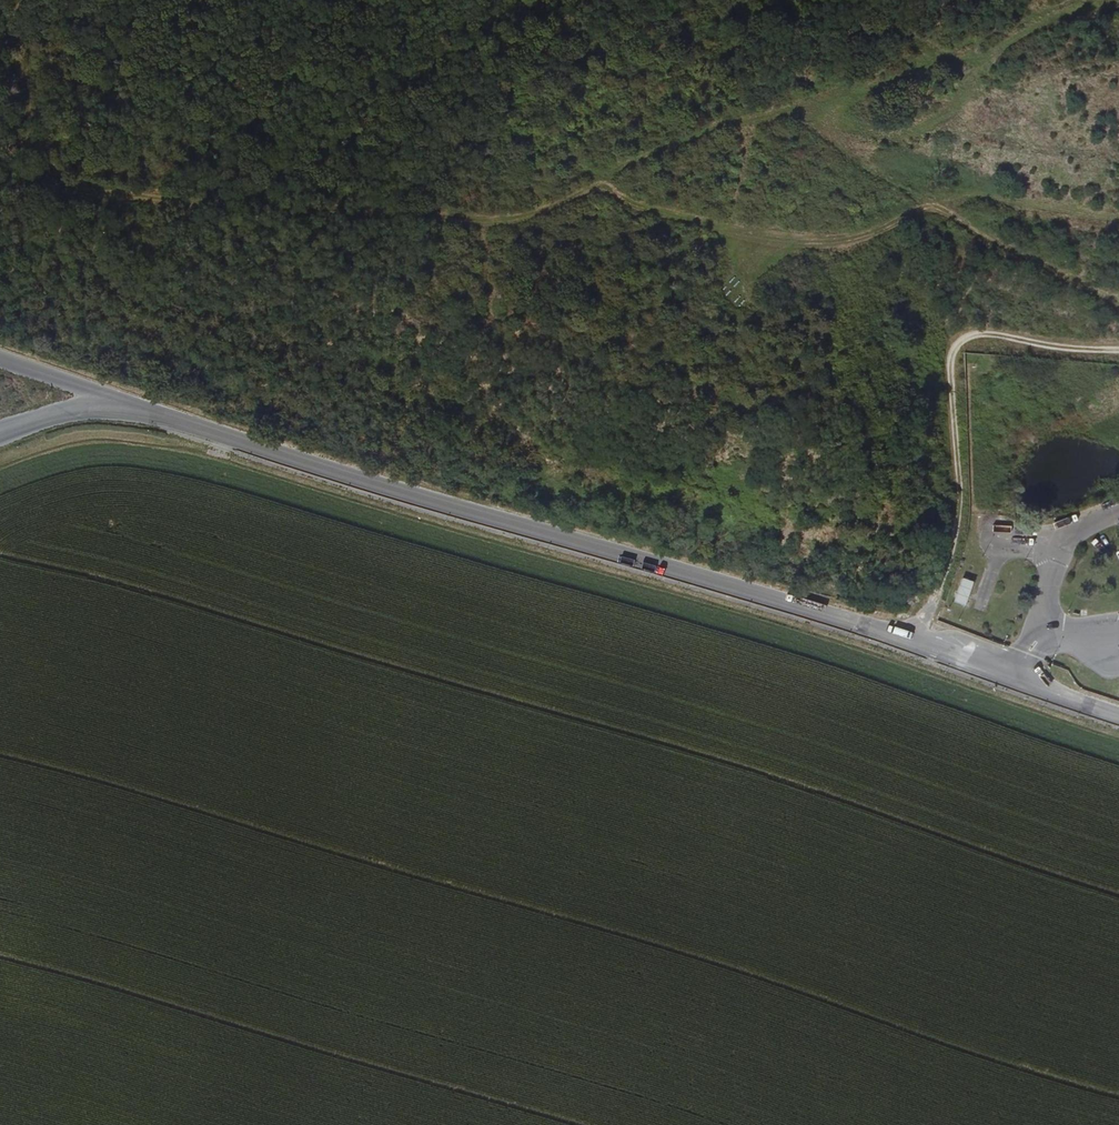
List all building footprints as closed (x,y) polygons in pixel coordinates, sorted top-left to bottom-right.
[(954,601),(965,606),(975,581),(963,577),(954,601)] [(986,585),(980,599),(989,602),(994,588),(986,585)]
